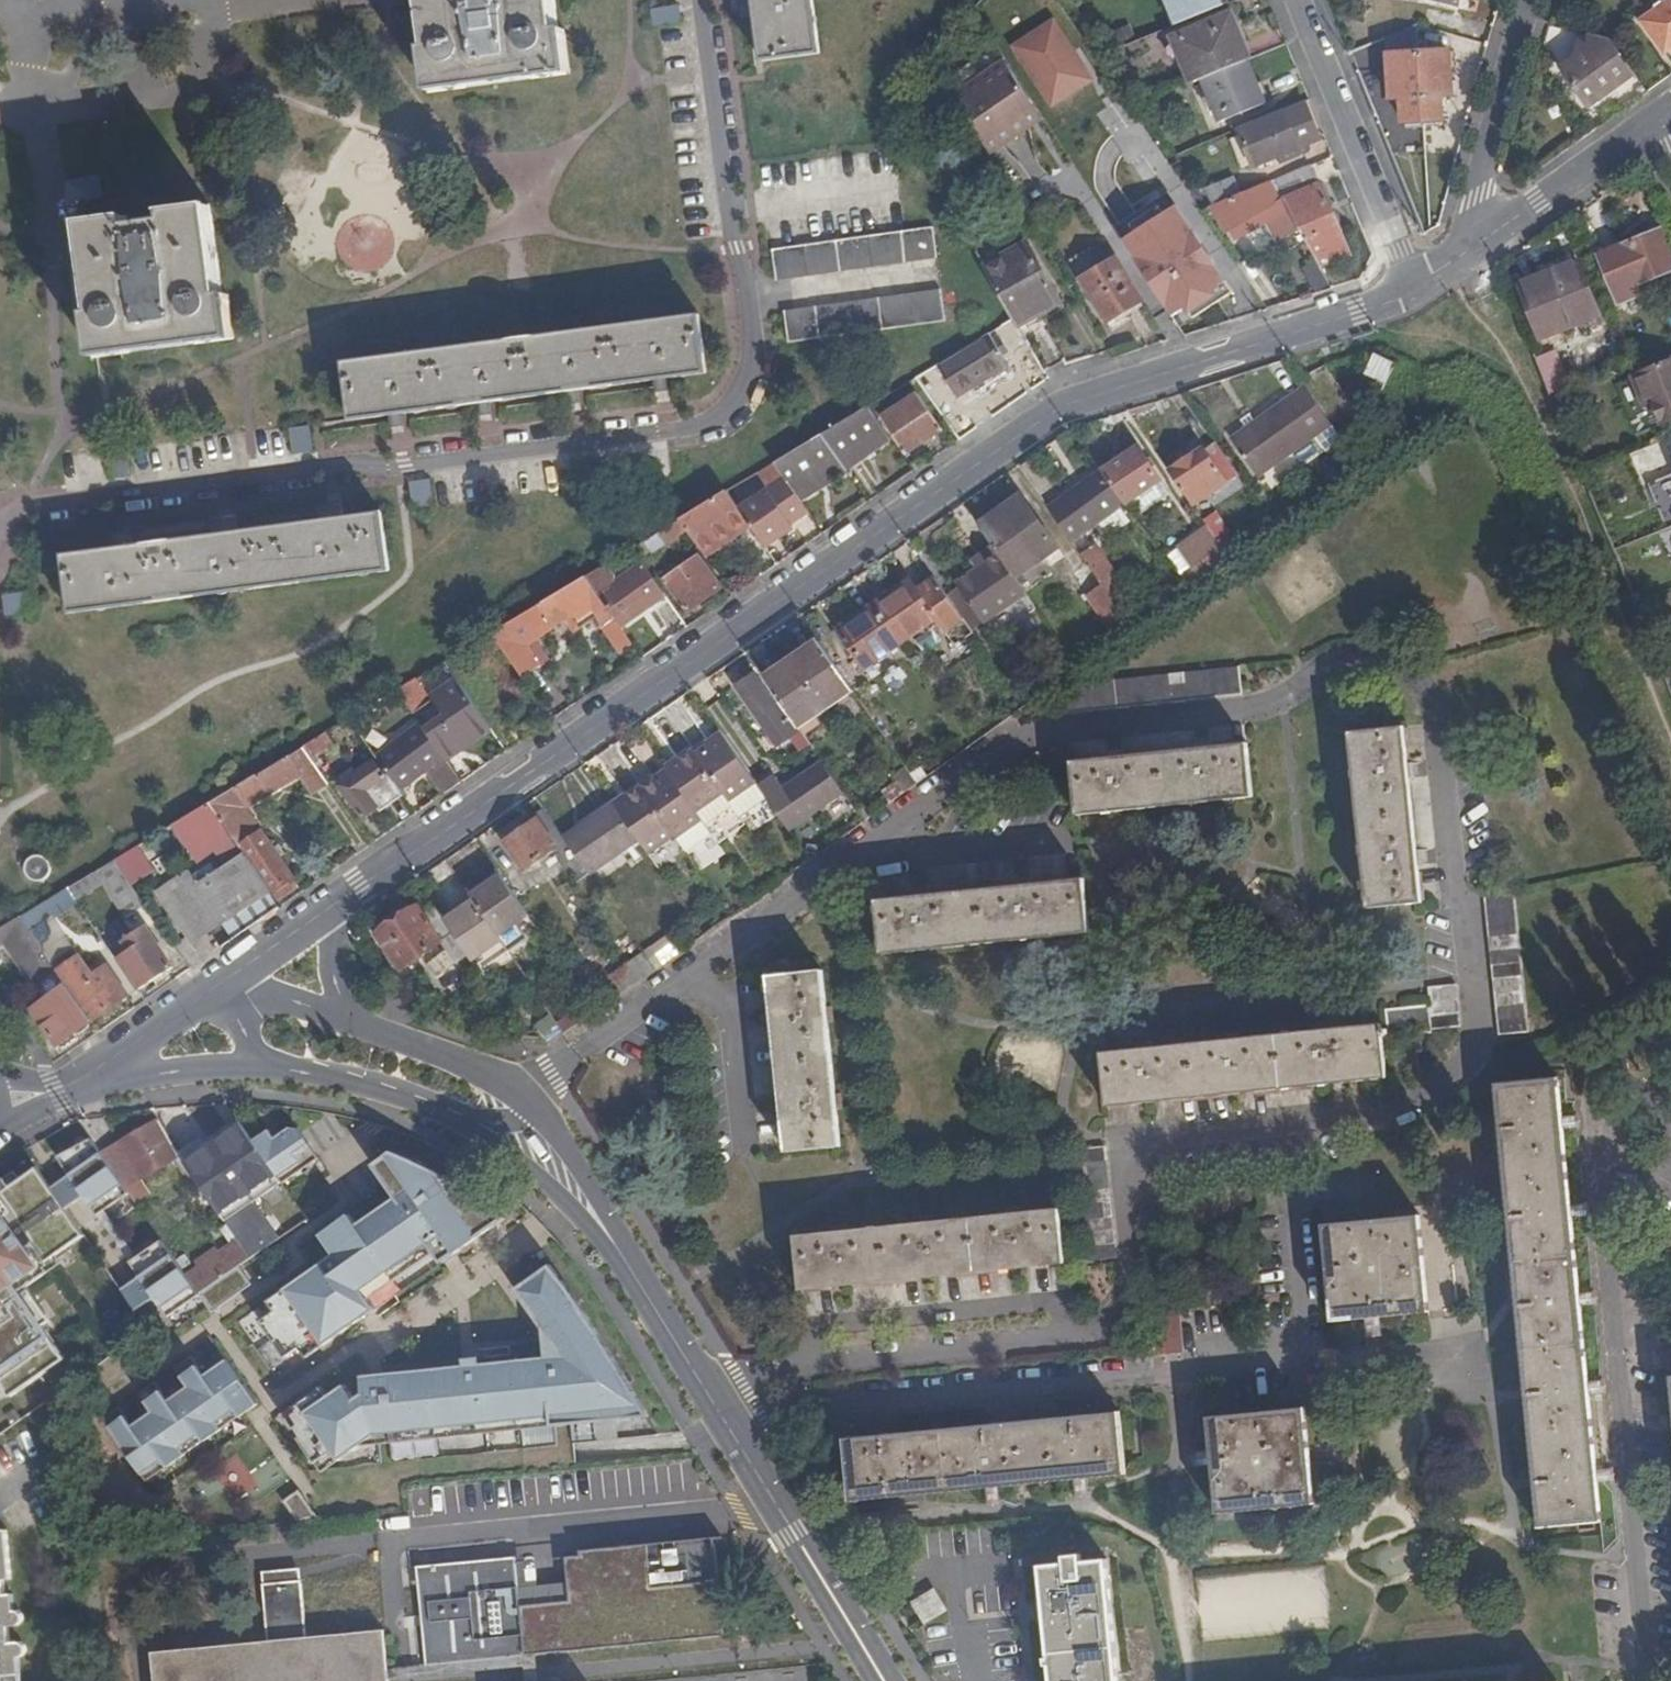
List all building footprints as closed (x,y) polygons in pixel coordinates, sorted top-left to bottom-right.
[(431,90),(569,72),(560,0),(419,0),(431,90)] [(818,52),(811,0),(754,0),(762,60),(818,52)] [(1179,25),(1224,6),(1222,0),(1169,0),(1179,25)] [(1670,49),(1670,1),(1645,20),(1668,52),(1670,49)] [(656,25),(684,22),(682,4),(654,7),(656,25)] [(1049,22),(1011,48),(1052,109),(1090,83),(1049,22)] [(1205,80),(1249,62),(1233,24),(1218,29),(1216,24),(1172,42),(1183,68),(1191,65),(1198,83),(1205,80)] [(1613,40),(1591,34),(1591,50),(1565,68),(1591,107),(1633,77),(1620,58),(1623,55),(1613,40)] [(1422,53),(1427,123),(1446,121),(1444,97),(1455,96),(1452,51),(1422,53)] [(1408,124),(1427,123),(1422,53),(1391,55),(1395,100),(1405,99),(1408,124)] [(999,140),(1002,146),(1029,128),(1025,121),(1040,113),(1006,61),(953,95),(986,147),(999,140)] [(1265,103),(1249,62),(1205,80),(1223,120),(1265,103)] [(1322,140),(1306,103),(1241,130),(1258,167),(1280,158),(1308,146),(1322,140)] [(1029,128),(1043,119),(1040,113),(1025,121),(1029,128)] [(986,147),(990,154),(1002,146),(999,140),(986,147)] [(1308,146),(1280,158),(1282,164),(1310,152),(1308,146)] [(1299,210),(1326,192),(1315,165),(1286,177),(1299,210)] [(1278,184),(1296,212),(1299,210),(1286,177),(1277,181),(1278,184)] [(1208,190),(1215,207),(1245,194),(1237,178),(1208,190)] [(1216,209),(1243,247),(1296,212),(1278,184),(1216,209)] [(1348,245),(1326,192),(1299,210),(1296,212),(1318,257),(1348,245)] [(1133,232),(1181,321),(1239,289),(1192,201),(1133,232)] [(78,225),(96,356),(234,337),(217,207),(78,225)] [(777,278),(938,258),(934,229),(773,250),(777,278)] [(1602,256),(1620,303),(1641,296),(1637,284),(1670,271),(1670,253),(1663,232),(1602,256)] [(1105,244),(1072,258),(1080,275),(1113,261),(1105,244)] [(1016,319),(1019,325),(1060,301),(1029,245),(1005,257),(998,246),(982,257),(1016,319)] [(1352,256),(1348,245),(1318,257),(1323,268),(1352,256)] [(1085,280),(1114,328),(1132,316),(1129,312),(1148,301),(1122,258),(1085,280)] [(1601,316),(1581,262),(1523,285),(1543,338),(1601,316)] [(786,311),(789,342),(947,320),(943,290),(786,311)] [(346,361),(353,419),(706,372),(698,314),(580,331),(346,361)] [(988,335),(938,365),(962,398),(1009,366),(988,335)] [(1362,387),(1382,395),(1396,365),(1376,356),(1364,381),(1362,387)] [(1635,377),(1647,406),(1656,402),(1664,422),(1670,420),(1670,363),(1635,377)] [(1566,376),(1548,384),(1553,396),(1571,389),(1566,376)] [(1233,440),(1258,477),(1333,426),(1308,388),(1233,440)] [(886,417),(910,453),(945,428),(921,393),(886,417)] [(825,433),(848,467),(894,437),(872,405),(825,433)] [(316,425),(293,427),(294,450),(317,449),(316,425)] [(803,497),(848,467),(825,433),(778,461),(793,485),(803,497)] [(1193,504),(1239,473),(1217,441),(1207,448),(1206,446),(1171,470),(1193,504)] [(1122,498),(1127,504),(1161,479),(1140,447),(1109,469),(1118,485),(1116,487),(1122,498)] [(1099,514),(1109,508),(1118,500),(1100,474),(1052,510),(1073,539),(1103,519),(1099,514)] [(432,477),(410,482),(416,509),(438,503),(432,477)] [(753,524),(768,545),(797,526),(795,522),(811,510),(803,497),(793,485),(748,516),(753,524)] [(691,528),(709,554),(753,524),(748,516),(730,490),(684,517),(691,528)] [(996,546),(1019,577),(1060,547),(1025,495),(982,524),(996,546)] [(1114,514),(1127,504),(1122,498),(1118,500),(1109,508),(1114,514)] [(65,554),(74,611),(390,568),(382,512),(103,549),(65,554)] [(1209,528),(1219,542),(1230,535),(1216,513),(1205,520),(1209,528)] [(668,542),(691,528),(684,517),(661,531),(668,542)] [(1179,578),(1188,593),(1233,562),(1230,557),(1219,542),(1209,528),(1182,549),(1193,566),(1179,578)] [(636,546),(642,555),(651,548),(646,540),(636,546)] [(985,621),(1028,591),(1019,577),(996,546),(980,558),(984,564),(979,568),(959,583),(961,587),(985,621)] [(1085,556),(1099,579),(1114,570),(1099,547),(1085,556)] [(670,576),(692,609),(724,587),(702,554),(670,576)] [(984,564),(980,558),(975,561),(979,568),(984,564)] [(621,622),(667,593),(647,561),(620,579),(610,562),(589,575),(621,622)] [(1099,579),(1105,586),(1116,602),(1129,593),(1114,570),(1099,579)] [(496,630),(527,676),(546,663),(534,643),(576,615),(583,626),(602,613),(612,628),(611,629),(625,651),(636,644),(621,622),(589,575),(496,630)] [(921,589),(939,618),(945,626),(965,614),(952,594),(940,577),(921,589)] [(878,605),(904,642),(939,618),(921,589),(914,580),(878,605)] [(1091,596),(1120,641),(1135,631),(1116,602),(1105,586),(1091,596)] [(965,614),(975,628),(985,621),(961,587),(952,594),(965,614)] [(30,591),(5,591),(5,616),(31,615),(30,591)] [(868,667),(904,642),(878,605),(841,629),(857,652),(868,667)] [(646,617),(629,623),(635,641),(652,635),(646,617)] [(852,656),(857,652),(841,629),(837,633),(852,656)] [(800,723),(854,686),(824,642),(769,679),(800,723)] [(1068,714),(1244,696),(1242,669),(1065,687),(1068,714)] [(803,729),(800,723),(769,679),(765,682),(759,674),(741,686),(775,735),(786,727),(792,736),(803,729)] [(432,732),(449,757),(494,727),(461,678),(439,693),(452,712),(429,727),(432,732)] [(415,688),(410,682),(401,688),(419,714),(436,701),(424,683),(415,688)] [(434,763),(452,789),(465,780),(449,757),(432,732),(425,738),(418,730),(397,744),(401,750),(383,760),(392,772),(402,785),(434,763)] [(1352,736),(1371,912),(1422,906),(1406,730),(1352,736)] [(758,780),(725,732),(699,751),(729,796),(733,799),(758,780)] [(307,745),(319,764),(323,761),(319,754),(334,743),(327,733),(307,745)] [(380,754),(383,760),(401,750),(397,744),(380,754)] [(313,790),(330,780),(319,764),(307,745),(292,754),(293,757),(271,772),(268,768),(212,802),(225,822),(243,847),(247,845),(276,889),(296,875),(249,805),(303,772),(313,790)] [(1078,817),(1254,800),(1249,746),(1073,763),(1078,817)] [(696,747),(670,765),(672,769),(702,813),(729,796),(699,751),(696,747)] [(384,808),(407,793),(402,785),(392,772),(388,774),(378,760),(344,781),(365,814),(380,804),(384,808)] [(773,800),(794,832),(849,795),(829,767),(791,792),(781,778),(765,788),(773,800)] [(644,788),(675,832),(678,835),(704,816),(702,813),(672,769),(644,788)] [(765,788),(781,778),(776,770),(758,780),(765,788)] [(733,799),(737,805),(746,817),(773,800),(765,788),(758,780),(733,799)] [(640,840),(649,850),(675,832),(644,788),(642,785),(616,804),(618,807),(640,840)] [(704,816),(710,822),(737,805),(733,799),(729,796),(702,813),(704,816)] [(595,823),(618,807),(616,804),(613,800),(590,816),(593,820),(595,823)] [(212,802),(167,829),(188,863),(200,856),(192,844),(225,822),(212,802)] [(590,873),(592,875),(640,840),(618,807),(595,823),(593,820),(566,839),(578,856),(584,864),(590,873)] [(566,839),(549,814),(507,841),(526,869),(557,847),(568,863),(578,856),(566,839)] [(689,852),(718,834),(710,822),(704,816),(678,835),(689,852)] [(226,865),(246,852),(243,847),(225,822),(192,844),(200,856),(202,859),(222,846),(228,856),(223,860),(226,865)] [(218,855),(223,860),(228,856),(222,846),(202,859),(206,864),(218,855)] [(138,850),(120,862),(131,878),(150,866),(138,850)] [(788,864),(794,873),(812,860),(808,851),(788,864)] [(227,922),(237,937),(283,905),(246,852),(226,865),(201,883),(225,918),(227,922)] [(49,874),(50,869),(50,868),(49,863),(46,859),(42,857),(37,856),(32,857),(28,860),(25,864),(25,869),(26,874),(28,878),(32,881),(37,882),(42,881),(46,878),(49,874)] [(568,863),(574,872),(584,864),(578,856),(568,863)] [(131,915),(149,905),(118,859),(99,869),(107,881),(131,915)] [(580,880),(590,873),(584,864),(574,872),(580,880)] [(70,887),(77,899),(107,881),(99,869),(70,887)] [(194,939),(225,918),(201,883),(191,869),(161,889),(194,939)] [(456,933),(473,957),(484,949),(501,937),(498,933),(517,919),(529,911),(502,871),(471,891),(475,896),(444,915),(446,918),(456,933)] [(883,954),(1091,932),(1085,880),(879,902),(883,954)] [(58,917),(81,904),(77,899),(70,887),(25,915),(33,927),(55,914),(58,917)] [(1487,898),(1502,1039),(1530,1036),(1516,896),(1487,898)] [(366,942),(391,979),(456,933),(446,918),(432,927),(418,907),(366,942)] [(9,942),(48,999),(39,1006),(62,1040),(94,1019),(33,927),(25,915),(0,929),(0,948),(9,942)] [(523,931),(517,919),(498,933),(501,937),(505,943),(523,931)] [(217,929),(227,943),(237,937),(227,922),(217,929)] [(122,956),(143,987),(174,965),(153,935),(143,941),(138,934),(128,940),(133,949),(122,956)] [(501,937),(484,949),(490,958),(508,947),(505,943),(501,937)] [(65,967),(98,1015),(129,994),(110,965),(101,972),(88,952),(65,967)] [(842,1147),(824,970),(771,976),(788,1151),(842,1147)] [(1389,1013),(1391,1037),(1434,1034),(1434,1030),(1463,1029),(1459,988),(1431,990),(1432,1009),(1389,1013)] [(538,1023),(548,1041),(564,1032),(554,1014),(538,1023)] [(1103,1055),(1109,1108),(1388,1079),(1383,1026),(1327,1031),(1103,1055)] [(1561,1080),(1498,1087),(1504,1158),(1523,1333),(1541,1528),(1604,1522),(1591,1378),(1561,1080)] [(186,1160),(160,1121),(106,1158),(130,1192),(139,1206),(155,1195),(145,1182),(174,1161),(177,1166),(186,1160)] [(252,1138),(241,1123),(187,1161),(240,1239),(252,1256),(276,1239),(252,1203),(283,1182),(282,1180),(252,1138)] [(252,1138),(282,1180),(318,1155),(297,1126),(288,1125),(273,1135),(268,1127),(252,1138)] [(106,1158),(89,1132),(58,1155),(70,1173),(53,1185),(69,1207),(79,1200),(93,1220),(100,1216),(99,1214),(106,1210),(130,1193),(106,1158)] [(441,1261),(505,1215),(503,1214),(502,1213),(501,1212),(500,1211),(499,1210),(497,1210),(496,1209),(495,1208),(494,1207),(493,1206),(491,1205),(490,1204),(489,1203),(488,1202),(487,1202),(485,1201),(484,1200),(483,1199),(482,1198),(480,1197),(479,1196),(478,1196),(477,1195),(475,1194),(474,1193),(473,1192),(472,1192),(470,1191),(469,1190),(468,1189),(467,1188),(465,1187),(464,1187),(463,1186),(462,1185),(460,1184),(459,1184),(458,1183),(457,1182),(455,1181),(454,1180),(453,1180),(451,1179),(450,1178),(449,1177),(447,1177),(446,1176),(445,1175),(444,1174),(442,1174),(441,1173),(440,1172),(438,1172),(437,1171),(436,1170),(434,1169),(433,1169),(432,1168),(430,1167),(429,1167),(428,1166),(426,1165),(425,1165),(424,1164),(422,1163),(421,1162),(420,1162),(418,1161),(417,1160),(416,1160),(414,1159),(413,1159),(412,1158),(410,1157),(409,1157),(408,1156),(406,1155),(405,1155),(404,1154),(402,1153),(401,1153),(399,1152),(398,1152),(397,1151),(395,1150),(394,1150),(393,1149),(391,1149),(390,1148),(371,1162),(394,1194),(356,1222),(349,1212),(320,1233),(334,1253),(268,1300),(275,1310),(261,1320),(286,1356),(301,1346),(307,1356),(376,1307),(363,1289),(428,1242),(441,1261)] [(1079,1150),(1090,1262),(1117,1260),(1106,1148),(1079,1150)] [(40,1165),(0,1193),(0,1375),(14,1395),(68,1357),(46,1325),(16,1282),(59,1252),(86,1233),(69,1207),(53,1185),(40,1165)] [(108,1227),(115,1222),(106,1210),(99,1214),(100,1216),(108,1227)] [(797,1237),(802,1290),(1063,1262),(1059,1210),(797,1237)] [(1325,1227),(1334,1323),(1432,1314),(1422,1217),(1325,1227)] [(126,1252),(132,1248),(115,1222),(108,1227),(126,1252)] [(253,1282),(240,1264),(201,1292),(188,1274),(163,1239),(138,1256),(132,1261),(142,1275),(123,1288),(138,1310),(150,1301),(163,1320),(201,1293),(213,1311),(253,1282)] [(252,1256),(240,1239),(223,1252),(221,1250),(188,1274),(201,1292),(240,1264),(252,1256)] [(126,1252),(132,1261),(138,1256),(132,1248),(126,1252)] [(16,1282),(46,1325),(53,1319),(30,1285),(65,1261),(59,1252),(16,1282)] [(312,1393),(282,1413),(316,1462),(332,1450),(339,1459),(378,1433),(484,1420),(485,1431),(632,1414),(629,1397),(638,1395),(580,1296),(570,1284),(550,1260),(516,1285),(543,1324),(546,1354),(481,1361),(480,1354),(464,1356),(464,1363),(362,1375),(364,1393),(356,1399),(346,1384),(328,1396),(322,1387),(312,1393)] [(152,1328),(140,1313),(115,1331),(125,1344),(152,1328)] [(1186,1352),(1184,1313),(1160,1314),(1161,1352),(1186,1352)] [(120,1405),(103,1417),(143,1474),(164,1459),(168,1465),(186,1453),(182,1446),(200,1434),(204,1440),(223,1428),(218,1421),(236,1409),(241,1415),(259,1403),(211,1334),(204,1339),(221,1364),(205,1374),(192,1355),(177,1366),(173,1360),(166,1365),(182,1390),(169,1399),(156,1380),(140,1391),(137,1386),(129,1391),(146,1415),(133,1424),(120,1405)] [(1209,1419),(1218,1515),(1314,1506),(1305,1409),(1209,1419)] [(853,1502),(1125,1476),(1118,1414),(846,1440),(853,1502)] [(235,1502),(258,1483),(234,1453),(211,1472),(235,1502)] [(287,1498),(302,1518),(324,1516),(302,1487),(287,1498)] [(18,1655),(23,1653),(25,1647),(22,1640),(17,1640),(7,1641),(6,1625),(17,1624),(22,1620),(23,1614),(20,1610),(13,1609),(13,1604),(5,1606),(4,1593),(2,1578),(10,1577),(5,1528),(0,1527),(0,1680),(20,1680),(18,1655)] [(570,1604),(522,1609),(527,1657),(534,1657),(724,1636),(713,1538),(580,1552),(581,1558),(565,1560),(570,1604)] [(418,1569),(428,1667),(527,1657),(522,1609),(516,1559),(418,1569)] [(1117,1658),(1107,1562),(1041,1568),(1053,1680),(1119,1680),(1117,1658)] [(263,1573),(269,1641),(308,1638),(302,1570),(263,1573)] [(915,1603),(925,1622),(946,1608),(935,1590),(915,1603)] [(11,1592),(4,1593),(5,1606),(13,1604),(11,1592)] [(389,1671),(386,1630),(308,1638),(269,1641),(153,1654),(156,1680),(389,1680),(389,1671)] [(389,1671),(389,1680),(394,1680),(527,1669),(527,1657),(428,1667),(389,1671)] [(527,1657),(527,1669),(528,1680),(536,1680),(534,1657),(527,1657)]
